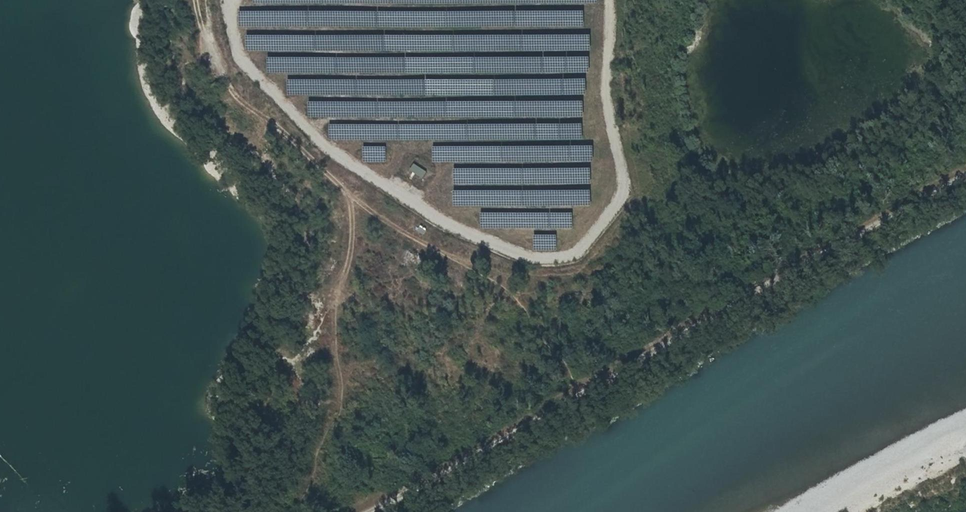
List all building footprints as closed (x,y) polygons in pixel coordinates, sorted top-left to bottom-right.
[(432,174),(414,162),(408,172),(425,183),(432,174)]
